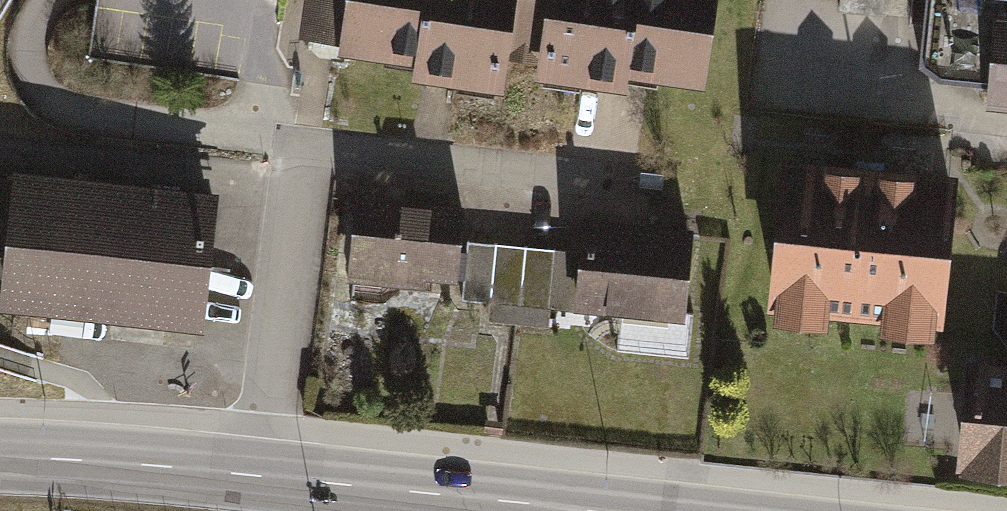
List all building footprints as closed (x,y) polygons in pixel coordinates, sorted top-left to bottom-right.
[(326,38),(403,50),(401,67),(495,81),(500,50),(521,53),(519,68),(646,88),(649,71),(698,79),(710,0),(332,0),(326,38)] [(834,6),(882,12),(884,0),(835,0),(834,6)] [(915,59),(985,67),(981,99),(1006,102),(1006,0),(921,0),(915,59)] [(949,163),(770,143),(753,296),(764,297),(762,313),(815,319),(817,303),(871,309),(869,326),(922,332),(924,315),(932,316),(949,163)] [(9,161),(0,160),(0,239),(9,161)] [(9,161),(0,239),(0,299),(197,322),(214,185),(9,161)] [(420,274),(453,277),(457,235),(460,201),(351,191),(343,277),(419,285),(420,274)] [(582,212),(579,246),(573,306),(680,316),(689,221),(582,212)] [(522,241),(457,235),(453,277),(460,278),(458,298),(488,300),(486,319),(514,322),(522,241)] [(548,304),(573,306),(579,246),(522,241),(514,322),(546,325),(548,304)] [(960,344),(947,457),(1006,464),(1006,336),(1006,349),(960,344)]
